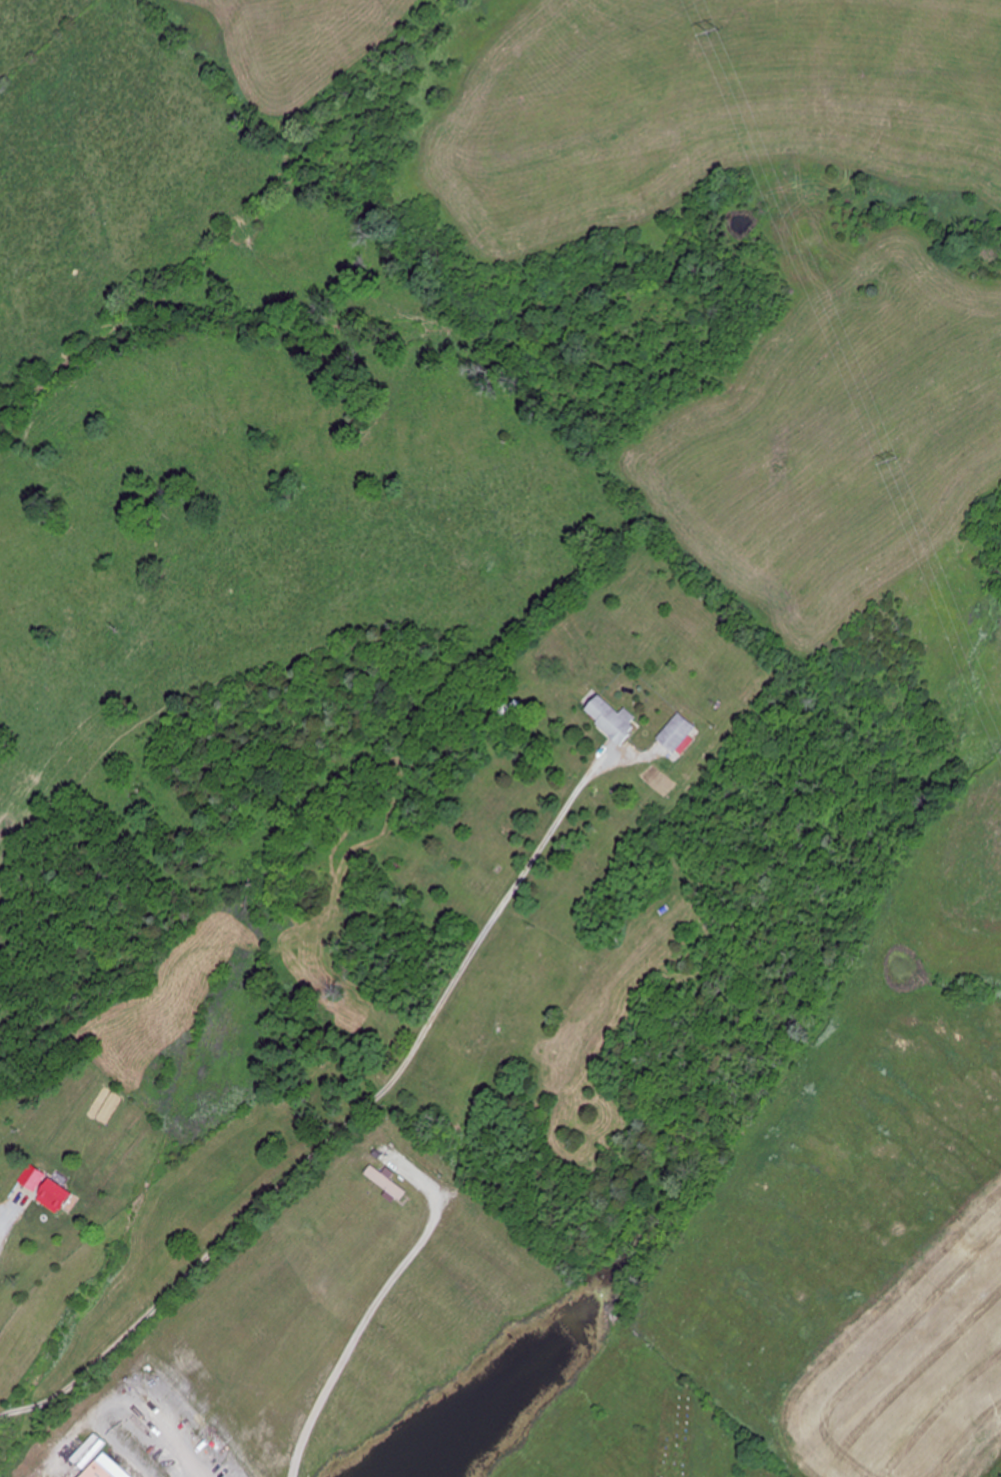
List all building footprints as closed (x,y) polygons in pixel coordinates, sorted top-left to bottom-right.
[(638,728),(631,723),(636,717),(626,708),(621,713),(600,694),(585,711),(623,745),(638,728)] [(698,726),(680,712),(658,738),(676,753),(698,726)] [(19,1181),(36,1193),(47,1176),(31,1164),(19,1181)] [(74,1193),(51,1179),(37,1200),(61,1214),(74,1193)] [(93,1460),(79,1476),(112,1476),(93,1460)]
